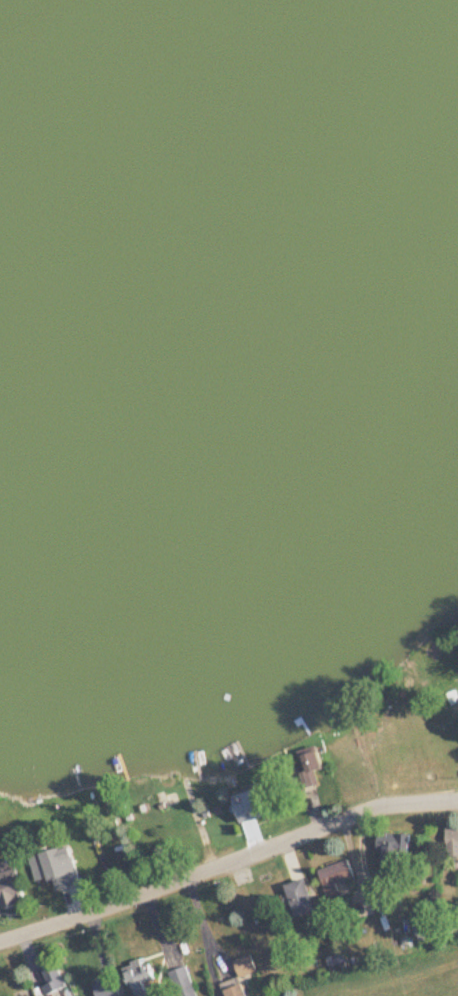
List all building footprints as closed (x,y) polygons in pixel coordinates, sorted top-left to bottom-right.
[(456,687),(445,692),(456,715),(457,714),(457,692),(456,687)] [(319,785),(315,772),(324,769),(318,750),(302,755),(307,771),(299,773),(304,790),(319,785)] [(243,823),(273,813),(264,786),(234,795),(243,823)] [(447,825),(448,852),(457,852),(457,825),(447,825)] [(379,849),(385,850),(383,876),(399,877),(401,853),(410,854),(412,835),(381,832),(379,849)] [(94,865),(87,839),(68,844),(75,870),(94,865)] [(38,882),(52,878),(56,891),(72,887),(61,848),(31,856),(38,882)] [(355,877),(350,860),(321,870),(330,897),(341,893),(338,883),(355,877)] [(18,868),(0,873),(0,888),(6,909),(28,902),(18,868)] [(296,918),(317,912),(307,878),(286,884),(296,918)] [(436,931),(434,910),(413,912),(414,933),(436,931)] [(229,995),(248,995),(242,977),(257,972),(251,954),(235,959),(241,977),(224,982),(229,995)] [(331,957),(332,970),(345,969),(344,955),(331,957)] [(156,980),(150,964),(145,966),(142,959),(124,966),(136,995),(146,995),(151,994),(147,984),(156,980)] [(50,995),(67,987),(56,962),(39,970),(50,995)] [(177,995),(196,995),(186,966),(169,972),(177,995)] [(97,995),(121,995),(115,977),(93,983),(97,995)]
